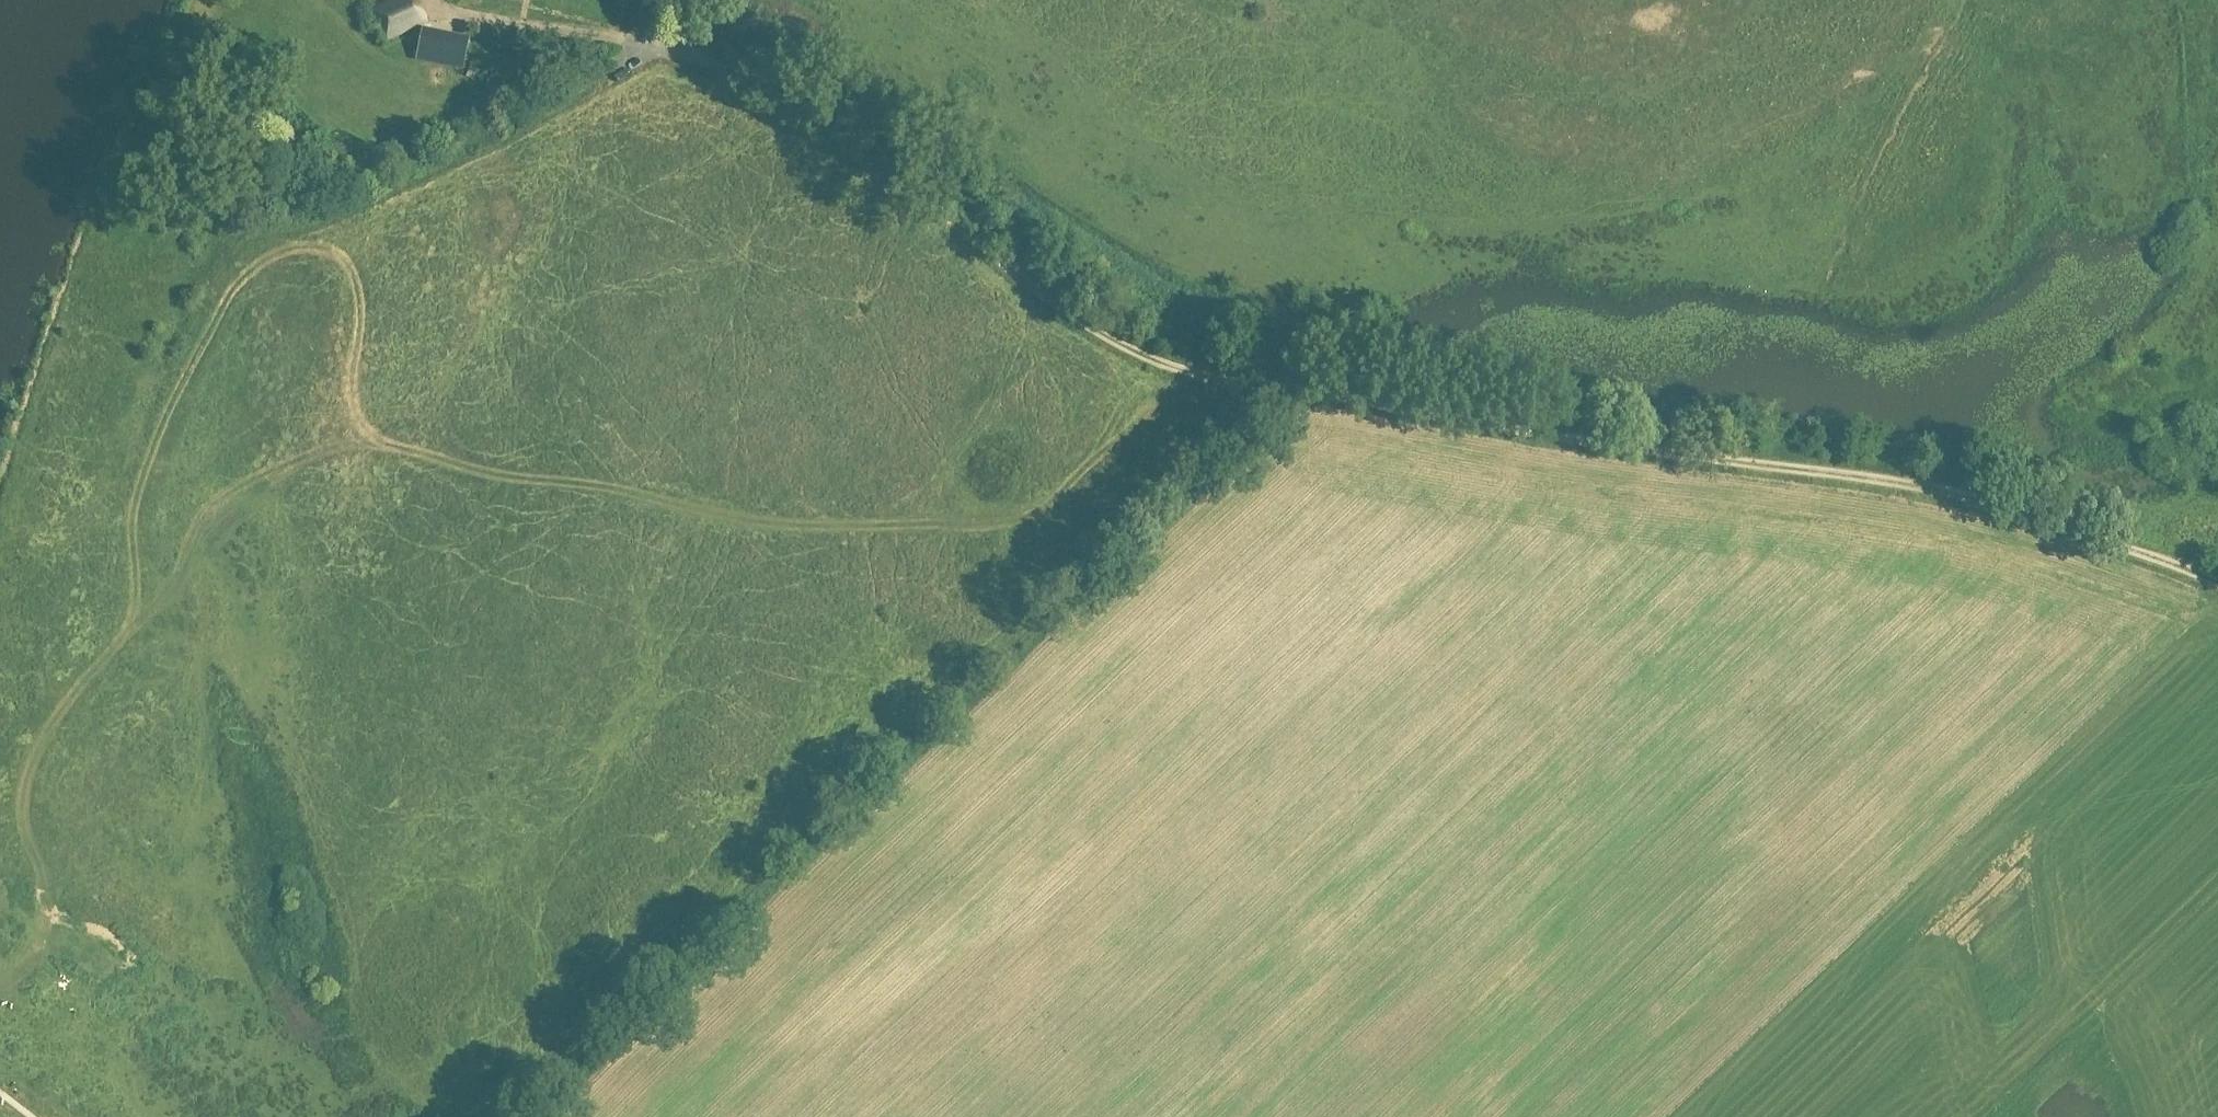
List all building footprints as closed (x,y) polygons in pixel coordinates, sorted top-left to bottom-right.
[(424,19),(415,0),(403,0),(373,13),(384,37),(424,19)]
